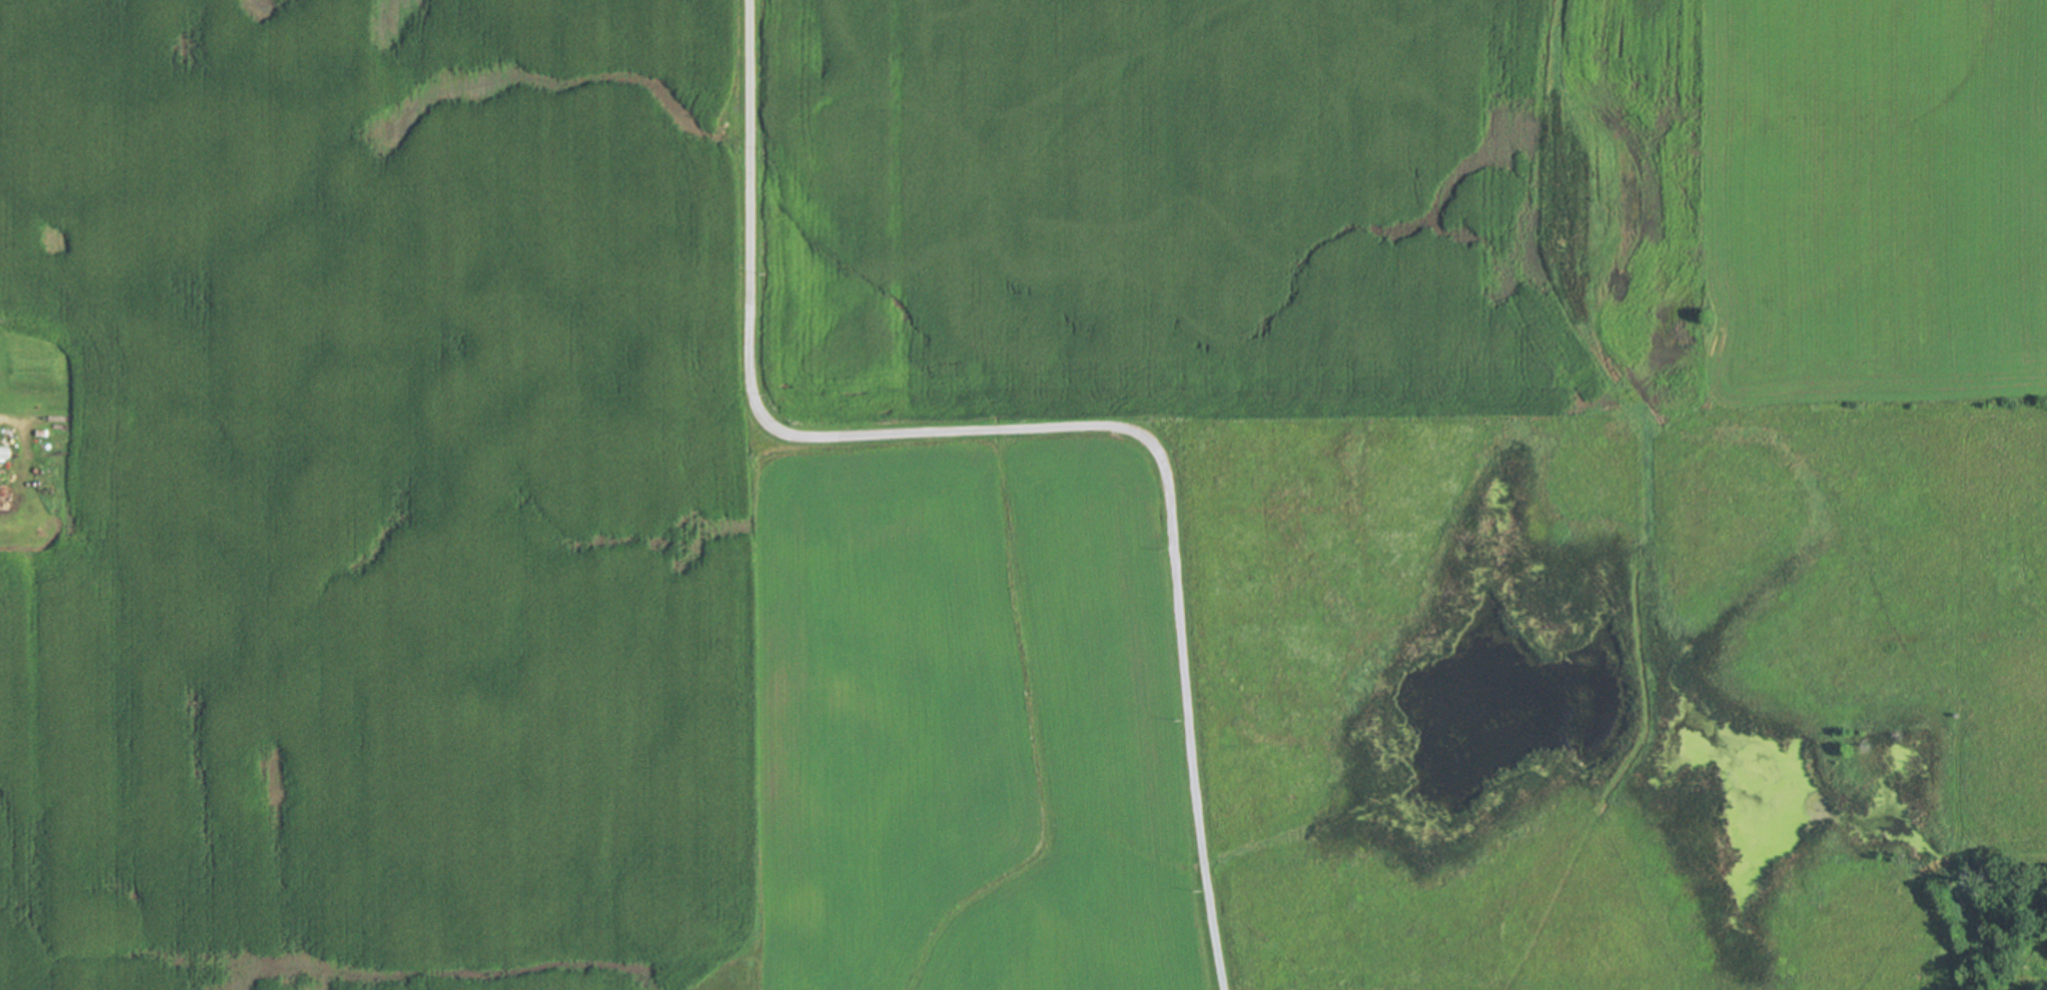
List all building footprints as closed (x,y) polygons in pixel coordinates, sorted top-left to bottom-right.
[(1,459),(0,458),(0,457),(0,450),(1,449),(3,447),(4,447),(6,447),(8,447),(10,448),(11,450),(12,451),(13,453),(12,455),(12,456),(12,458),(10,459),(9,460),(7,461),(5,461),(4,460),(3,460),(1,459)]
